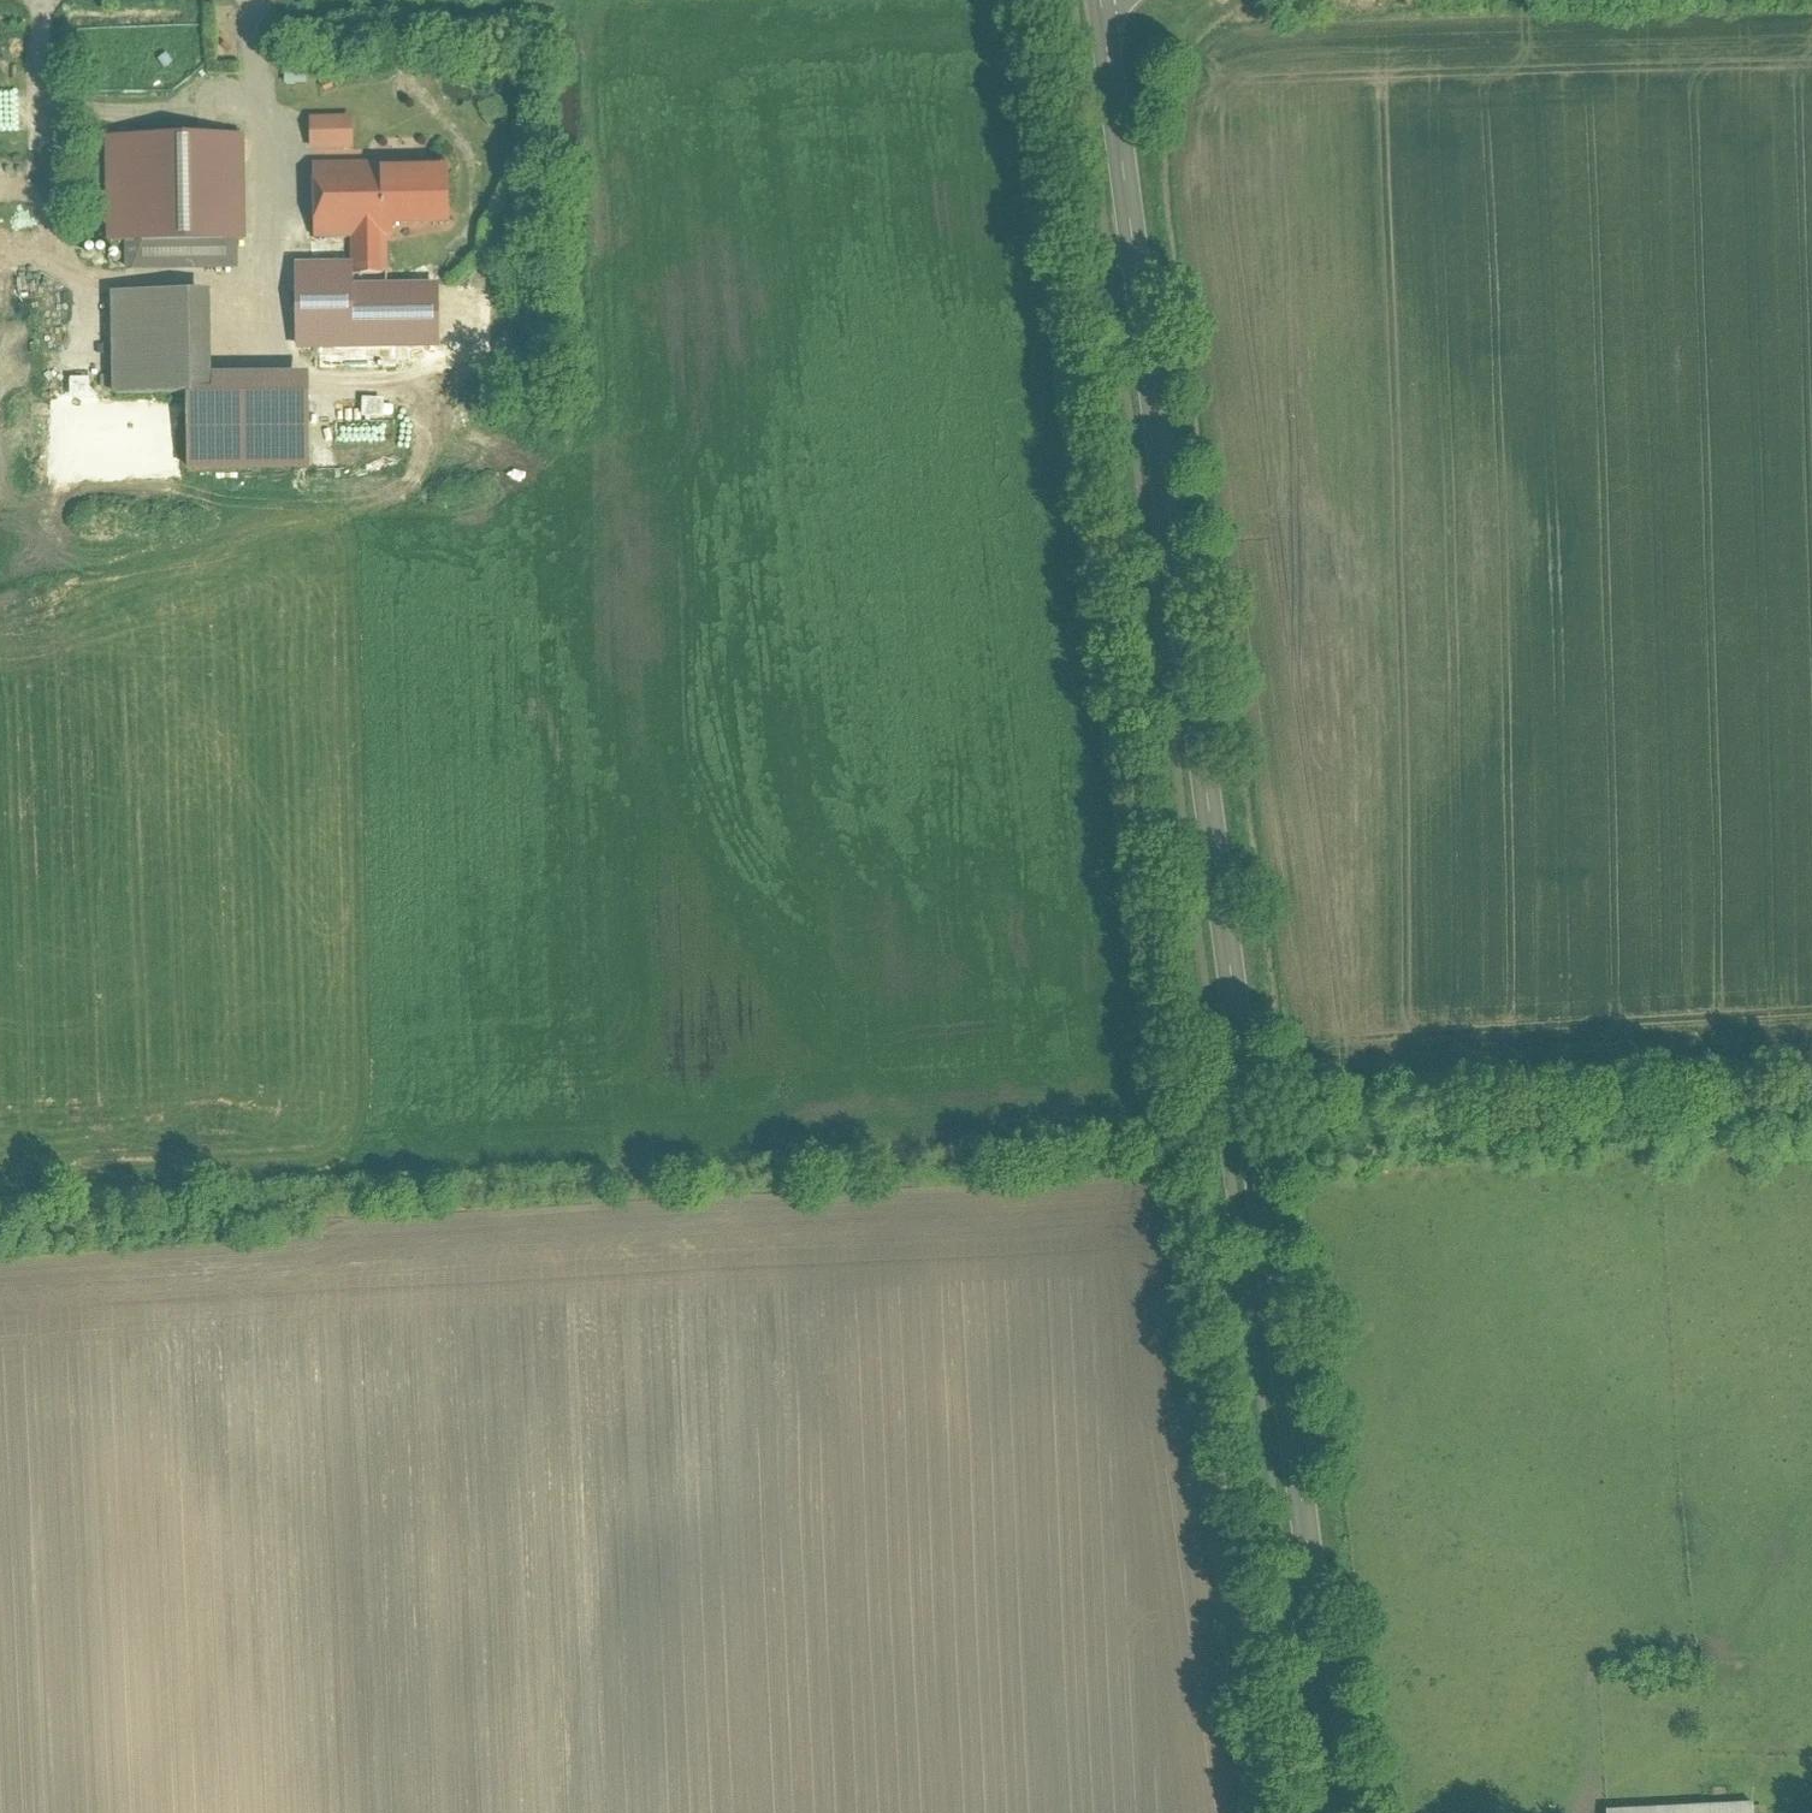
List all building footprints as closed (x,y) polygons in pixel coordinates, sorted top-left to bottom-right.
[(354,148),(353,113),(309,114),(310,149),(354,148)] [(244,131),(105,134),(107,241),(246,238),(244,131)] [(449,158),(311,161),(313,238),(350,238),(387,237),(394,237),(394,223),(450,221),(449,158)] [(390,343),(387,237),(350,238),(351,261),(293,262),(295,346),(390,343)] [(109,287),(112,391),(184,389),(212,388),(211,368),(209,284),(109,287)] [(309,367),(211,368),(212,388),(184,389),(185,468),(310,466),(309,367)] [(359,414),(398,413),(397,391),(358,391),(359,414)] [(1614,1806),(1614,1812),(1763,1812),(1763,1799),(1614,1806)]
